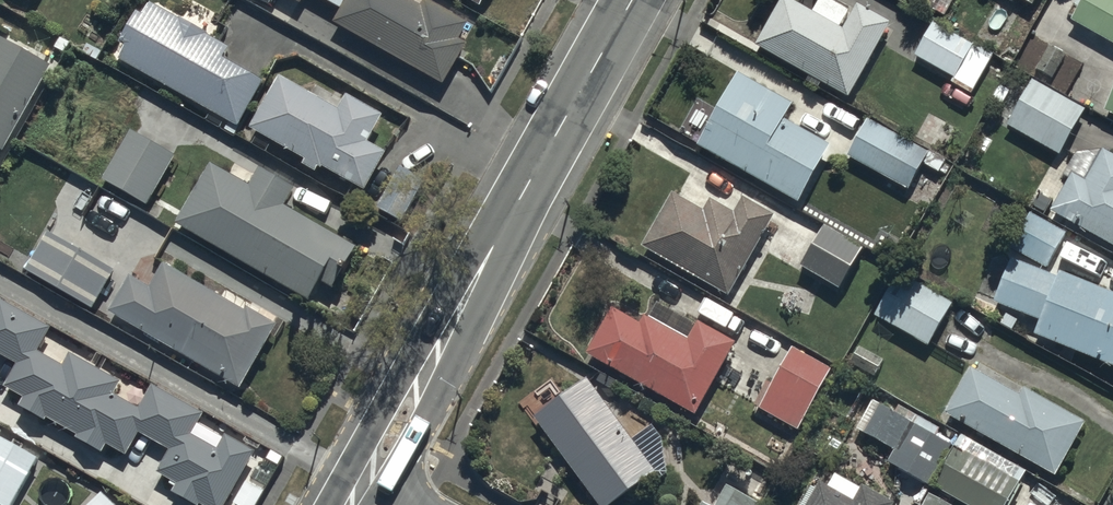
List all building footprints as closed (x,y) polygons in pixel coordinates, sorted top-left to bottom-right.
[(346,4),(338,18),(440,76),(461,40),(451,34),(461,17),(431,0),(420,0),(418,4),(411,0),(340,0),(346,4)] [(1112,0),(1091,0),(1075,27),(1112,49),(1112,0)] [(152,1),(121,55),(237,120),(263,74),(219,50),(224,41),(152,1)] [(786,5),(759,51),(852,103),(892,33),(860,15),(846,40),(786,5)] [(0,33),(0,144),(47,58),(0,33)] [(974,54),(938,34),(923,61),(958,81),(974,54)] [(257,119),(361,180),(380,149),(363,139),(379,113),(348,94),(338,110),(282,77),(257,119)] [(701,153),(796,207),(827,152),(782,126),(790,112),(740,84),(701,153)] [(1086,117),(1038,90),(1015,130),(1063,158),(1086,117)] [(132,127),(104,179),(147,202),(175,150),(132,127)] [(925,164),(870,133),(855,160),(910,191),(925,164)] [(1112,248),(1112,157),(1112,156),(1092,191),(1081,185),(1062,219),(1112,248)] [(211,163),(180,220),(312,291),(320,277),(330,283),(354,240),(280,200),(289,184),(259,168),(250,184),(211,163)] [(414,181),(398,171),(379,204),(395,213),(414,181)] [(727,299),(769,228),(744,214),(738,225),(715,211),(707,224),(678,207),(650,254),(727,299)] [(1069,242),(1033,222),(1016,252),(1052,273),(1069,242)] [(28,265),(90,302),(115,260),(53,223),(28,265)] [(862,258),(826,238),(805,275),(840,295),(862,258)] [(133,272),(112,310),(242,381),(275,320),(165,260),(153,282),(133,272)] [(1065,282),(1063,286),(1019,268),(1003,307),(1048,325),(1042,338),(1112,366),(1112,301),(1065,282)] [(953,309),(905,281),(882,322),(930,350),(953,309)] [(24,361),(11,384),(30,394),(24,404),(42,414),(45,408),(82,429),(79,434),(100,446),(105,437),(124,448),(137,425),(178,447),(165,470),(187,481),(182,490),(197,499),(199,496),(216,504),(218,504),(246,454),(224,442),(217,455),(184,437),(197,412),(156,390),(142,415),(109,397),(116,384),(72,360),(66,371),(29,351),(40,331),(0,309),(0,348),(24,361)] [(691,418),(733,348),(701,329),(688,351),(644,325),(638,335),(611,319),(588,358),(691,418)] [(832,376),(797,355),(763,413),(799,433),(832,376)] [(979,376),(955,420),(1057,477),(1085,427),(1028,396),(1025,401),(979,376)] [(587,385),(534,424),(593,504),(615,504),(653,477),(587,385)] [(955,446),(879,402),(857,442),(933,485),(955,446)] [(8,502),(37,450),(0,430),(0,498),(8,502)] [(964,450),(943,487),(974,504),(1010,504),(1022,484),(964,450)] [(728,490),(719,504),(755,504),(728,490)] [(823,490),(815,504),(850,504),(823,490)] [(94,504),(120,504),(106,492),(94,504)] [(866,495),(861,504),(885,504),(866,495)] [(936,495),(931,504),(954,504),(936,495)]
